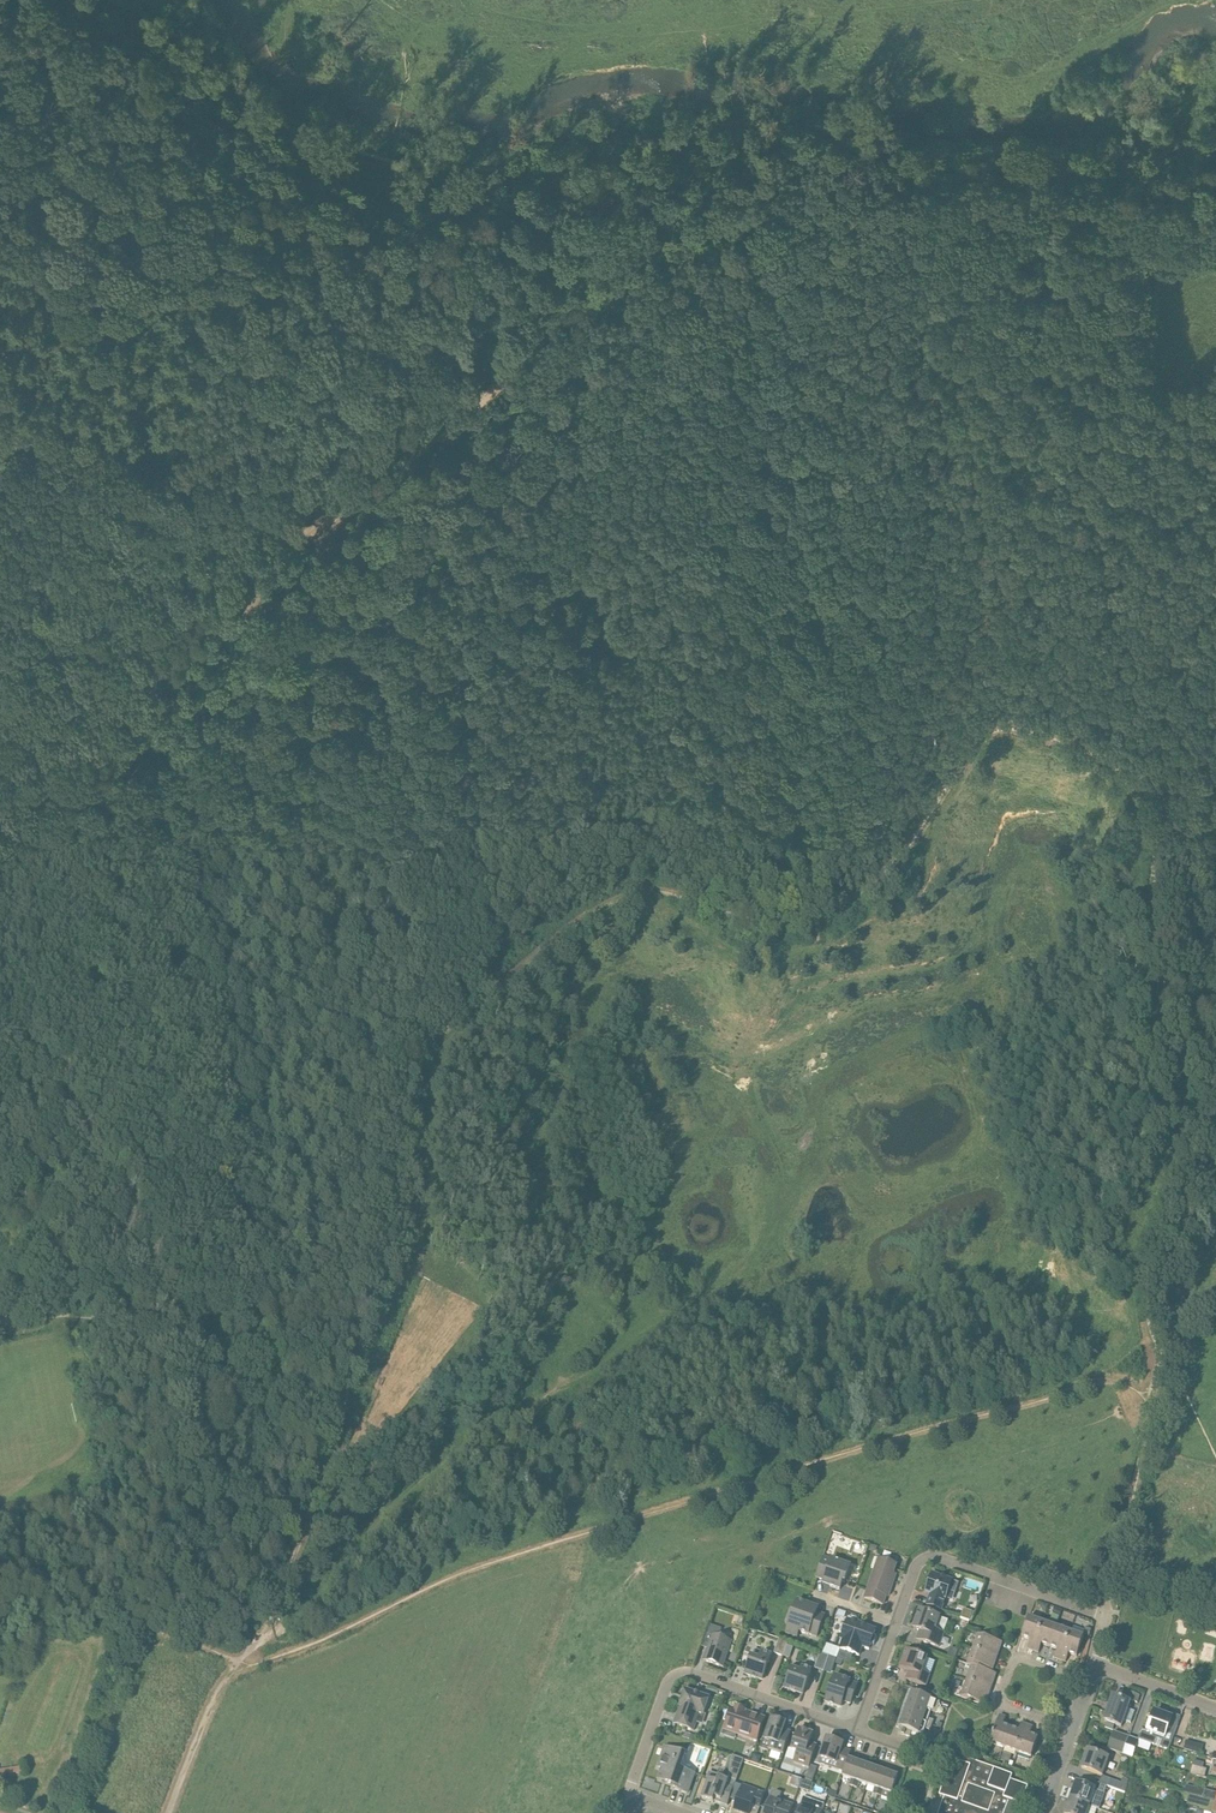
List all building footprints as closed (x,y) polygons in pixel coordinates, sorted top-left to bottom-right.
[(831,1559),(824,1556),(816,1578),(831,1583),(830,1586),(840,1590),(843,1582),(845,1583),(851,1565),(831,1558),(831,1559)] [(879,1559),(869,1587),(865,1599),(883,1605),(886,1596),(888,1597),(896,1575),(893,1574),(896,1565),(879,1559)] [(954,1597),(959,1583),(933,1574),(928,1589),(932,1591),(927,1606),(941,1611),(947,1595),(954,1597)] [(797,1601),(786,1634),(798,1638),(799,1635),(808,1638),(809,1634),(817,1637),(825,1616),(817,1613),(818,1611),(808,1607),(809,1605),(797,1601)] [(969,1620),(972,1612),(964,1609),(961,1617),(969,1620)] [(917,1640),(938,1647),(948,1621),(920,1611),(914,1629),(920,1631),(917,1640)] [(1027,1649),(1033,1651),(1043,1623),(1029,1618),(1022,1638),(1030,1640),(1027,1649)] [(842,1641),(839,1649),(854,1654),(857,1645),(869,1650),(876,1630),(867,1627),(867,1626),(852,1621),(852,1622),(848,1621),(841,1641),(842,1641)] [(1042,1644),(1050,1647),(1056,1627),(1043,1623),(1033,1651),(1039,1653),(1042,1644)] [(722,1667),(731,1641),(719,1636),(721,1629),(709,1625),(705,1638),(711,1641),(704,1661),(722,1667)] [(1054,1658),(1060,1660),(1070,1632),(1056,1627),(1050,1647),(1057,1650),(1054,1658)] [(1074,1633),(1084,1635),(1085,1629),(1075,1627),(1074,1633)] [(1093,1630),(1087,1628),(1084,1636),(1090,1638),(1093,1630)] [(1070,1632),(1060,1660),(1066,1662),(1069,1654),(1077,1656),(1084,1637),(1070,1632)] [(997,1657),(1002,1643),(978,1634),(972,1649),(997,1657)] [(784,1657),(789,1642),(779,1639),(774,1654),(784,1657)] [(763,1679),(771,1655),(761,1651),(754,1649),(745,1674),(750,1676),(750,1677),(760,1680),(763,1679)] [(992,1672),(997,1657),(972,1649),(967,1663),(973,1665),(973,1666),(992,1672)] [(927,1657),(906,1650),(900,1668),(909,1672),(906,1679),(926,1686),(930,1675),(922,1672),(927,1657)] [(839,1651),(837,1658),(850,1663),(852,1656),(839,1651)] [(830,1656),(820,1653),(815,1669),(824,1672),(830,1656)] [(803,1693),(812,1670),(802,1666),(800,1671),(792,1668),(785,1689),(796,1693),(796,1691),(803,1693)] [(973,1666),(967,1681),(991,1689),(996,1674),(992,1672),(973,1666)] [(843,1702),(851,1704),(858,1685),(850,1682),(851,1680),(835,1675),(826,1703),(839,1708),(841,1706),(843,1702)] [(991,1689),(967,1681),(962,1695),(986,1705),(991,1689)] [(707,1715),(704,1714),(709,1701),(699,1697),(700,1695),(686,1690),(682,1702),(682,1707),(680,1706),(680,1707),(682,1707),(679,1716),(677,1715),(674,1724),(693,1731),(696,1723),(703,1725),(707,1715)] [(898,1733),(910,1738),(912,1732),(923,1736),(925,1729),(930,1730),(934,1720),(929,1718),(933,1705),(938,1707),(940,1702),(912,1692),(900,1727),(904,1729),(903,1732),(899,1730),(898,1733)] [(1127,1699),(1138,1703),(1140,1696),(1130,1692),(1127,1699)] [(1130,1703),(1113,1697),(1104,1722),(1122,1728),(1124,1721),(1130,1723),(1134,1712),(1128,1710),(1130,1703)] [(734,1710),(731,1709),(724,1730),(758,1742),(765,1719),(745,1712),(746,1711),(735,1707),(734,1710)] [(1160,1747),(1169,1750),(1178,1726),(1170,1723),(1172,1718),(1155,1712),(1148,1732),(1142,1729),(1138,1739),(1154,1745),(1156,1739),(1162,1741),(1160,1747)] [(990,1744),(1004,1748),(1011,1729),(1003,1726),(1006,1717),(1000,1715),(990,1744)] [(783,1754),(791,1733),(790,1732),(789,1735),(783,1733),(786,1724),(772,1720),(765,1740),(771,1742),(768,1749),(783,1754)] [(1018,1753),(1027,1725),(1022,1723),(1019,1731),(1011,1729),(1004,1748),(1018,1753)] [(1033,1727),(1027,1725),(1018,1753),(1032,1758),(1038,1738),(1030,1735),(1033,1727)] [(813,1734),(799,1729),(792,1750),(797,1752),(794,1763),(809,1768),(815,1751),(808,1748),(813,1734)] [(1107,1749),(1123,1754),(1129,1737),(1114,1732),(1107,1749)] [(1139,1740),(1129,1737),(1123,1754),(1132,1758),(1139,1740)] [(844,1772),(849,1759),(848,1759),(851,1752),(842,1749),(844,1745),(827,1739),(820,1758),(830,1762),(828,1766),(844,1772)] [(1184,1749),(1200,1754),(1202,1746),(1186,1741),(1184,1749)] [(672,1788),(687,1793),(694,1774),(680,1769),(685,1754),(665,1748),(658,1767),(663,1769),(659,1780),(673,1785),(672,1788)] [(1088,1752),(1082,1769),(1103,1777),(1109,1760),(1088,1752)] [(1026,1805),(1022,1804),(1028,1786),(1027,1786),(1027,1787),(1010,1781),(1012,1775),(995,1769),(994,1769),(957,1756),(955,1761),(952,1760),(939,1795),(949,1799),(947,1804),(946,1803),(942,1812),(1023,1812),(1026,1805)] [(853,1787),(860,1766),(858,1765),(857,1762),(856,1762),(849,1759),(844,1772),(842,1776),(851,1779),(849,1785),(853,1787)] [(810,1765),(809,1768),(805,1779),(812,1782),(817,1767),(810,1765)] [(859,1782),(867,1785),(873,1768),(866,1765),(865,1765),(863,1766),(860,1766),(853,1787),(857,1788),(859,1782)] [(1207,1770),(1193,1766),(1191,1774),(1205,1777),(1207,1770)] [(878,1795),(885,1774),(883,1773),(882,1771),(881,1771),(881,1770),(873,1768),(867,1785),(876,1788),(874,1794),(878,1795)] [(707,1778),(709,1779),(702,1799),(714,1803),(715,1799),(720,1800),(719,1803),(728,1806),(735,1786),(728,1784),(729,1781),(720,1778),(720,1776),(709,1772),(707,1778)] [(884,1791),(892,1794),(898,1776),(891,1774),(890,1774),(887,1775),(885,1774),(878,1795),(882,1797),(884,1791)] [(1104,1777),(1101,1785),(1106,1787),(1107,1786),(1108,1786),(1125,1793),(1128,1780),(1122,1778),(1121,1783),(1104,1777)] [(1071,1799),(1090,1806),(1099,1810),(1108,1786),(1107,1786),(1106,1787),(1101,1785),(1090,1781),(1088,1787),(1076,1783),(1071,1799)] [(1184,1792),(1215,1800),(1215,1794),(1186,1786),(1184,1792)] [(760,1807),(765,1793),(757,1791),(756,1796),(741,1790),(734,1810),(743,1812),(750,1812),(753,1805),(760,1807)] [(765,1812),(791,1812),(794,1805),(779,1801),(781,1793),(776,1791),(774,1792),(772,1794),(770,1798),(765,1812)] [(1188,1802),(1187,1805),(1198,1808),(1198,1809),(1212,1812),(1215,1812),(1215,1800),(1184,1792),(1182,1800),(1188,1802)] [(1090,1806),(1071,1799),(1066,1812),(1087,1812),(1090,1806)] [(822,1812),(801,1804),(798,1812),(822,1812)]
